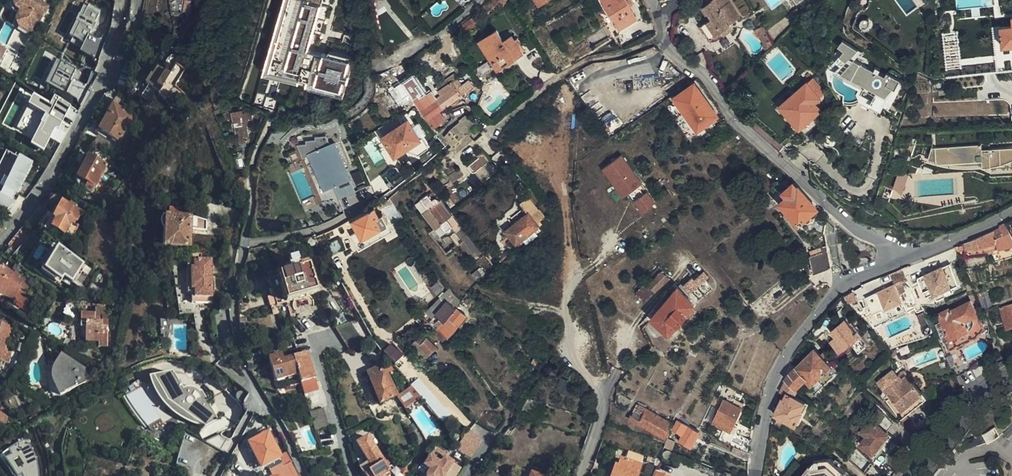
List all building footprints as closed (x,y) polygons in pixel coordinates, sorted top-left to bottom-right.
[(44,1),(45,0),(13,0),(12,2),(13,4),(13,6),(15,8),(16,9),(18,9),(18,10),(39,22),(46,7),(45,6),(46,3),(44,1)] [(185,0),(183,0),(182,0),(180,11),(189,14),(190,2),(185,0)] [(292,0),(287,0),(265,72),(345,96),(355,61),(352,60),(343,90),(271,69),(292,0)] [(271,69),(343,90),(352,60),(354,56),(332,49),(331,53),(327,52),(326,52),(310,47),(324,0),(292,0),(271,69)] [(495,0),(488,0),(485,2),(489,8),(490,8),(497,3),(495,0)] [(620,29),(637,18),(631,7),(634,5),(631,0),(603,0),(620,29)] [(730,25),(713,0),(711,0),(703,5),(702,7),(706,13),(710,18),(707,21),(702,24),(712,36),(714,36),(716,37),(717,37),(718,37),(720,36),(721,35),(731,27),(730,25)] [(730,25),(741,18),(729,0),(713,0),(730,25)] [(82,2),(69,47),(98,55),(111,11),(82,2)] [(803,14),(809,9),(804,2),(798,6),(803,14)] [(477,14),(469,19),(473,25),(481,20),(477,14)] [(983,27),(984,49),(1011,46),(1011,25),(983,27)] [(755,29),(767,47),(772,43),(760,26),(755,29)] [(520,53),(509,36),(501,41),(495,30),(479,40),(496,68),(520,53)] [(959,30),(944,32),(946,68),(962,66),(959,30)] [(845,62),(856,52),(836,42),(832,48),(840,52),(837,58),(845,62)] [(861,55),(856,52),(845,62),(834,73),(865,89),(867,83),(843,72),(854,61),(861,55)] [(875,72),(854,61),(843,72),(867,83),(865,89),(876,95),(870,106),(881,112),(892,89),(895,90),(900,80),(887,73),(885,77),(879,74),(881,70),(877,68),(875,72)] [(172,86),(183,69),(174,63),(168,73),(156,65),(151,73),(149,71),(143,82),(144,83),(136,96),(148,103),(155,93),(164,99),(166,97),(178,105),(185,94),(172,86)] [(457,79),(458,78),(455,74),(437,87),(439,91),(457,79)] [(421,109),(437,98),(434,94),(431,90),(426,94),(413,75),(402,82),(421,109)] [(437,98),(443,107),(473,86),(468,79),(461,84),(457,79),(439,91),(434,94),(437,98)] [(823,113),(813,102),(821,94),(809,79),(779,104),(802,131),(823,113)] [(716,115),(693,85),(673,100),(696,130),(716,115)] [(116,105),(120,97),(114,93),(103,96),(95,109),(105,115),(110,106),(113,107),(114,104),(116,105)] [(58,101),(53,99),(50,104),(33,96),(28,107),(45,115),(35,136),(34,138),(30,144),(45,151),(47,145),(51,137),(64,111),(67,106),(58,101)] [(437,121),(443,117),(438,110),(443,107),(437,98),(421,109),(434,128),(439,124),(437,121)] [(802,131),(779,104),(752,128),(777,150),(802,131)] [(77,110),(67,106),(64,111),(51,137),(60,142),(73,117),(77,110)] [(110,106),(105,115),(96,132),(115,143),(129,117),(113,107),(110,106)] [(45,115),(28,107),(18,128),(14,136),(30,144),(34,138),(35,136),(45,115)] [(242,110),(232,111),(234,122),(232,122),(233,127),(236,126),(238,126),(238,132),(240,143),(246,142),(245,126),(245,121),(247,121),(249,121),(249,116),(251,114),(249,112),(243,113),(242,110)] [(444,136),(457,153),(473,139),(469,135),(468,134),(466,131),(468,129),(474,123),(472,120),(470,121),(469,120),(464,115),(459,119),(460,121),(449,130),(444,136)] [(402,116),(388,124),(393,131),(406,122),(402,116)] [(393,131),(384,136),(396,155),(405,149),(402,145),(418,135),(409,120),(406,122),(393,131)] [(84,129),(78,141),(87,147),(92,137),(94,135),(84,129)] [(325,132),(299,143),(304,154),(330,143),(325,132)] [(421,139),(418,135),(402,145),(405,149),(421,139)] [(90,149),(102,156),(108,147),(92,137),(87,147),(90,149)] [(78,141),(72,150),(85,158),(86,156),(90,149),(87,147),(78,141)] [(336,143),(308,154),(323,189),(333,185),(339,198),(356,191),(336,143)] [(931,147),(927,160),(936,163),(981,161),(981,167),(989,167),(989,171),(1011,169),(1011,147),(981,149),(980,145),(931,147)] [(8,151),(0,168),(0,191),(4,193),(20,157),(8,151)] [(485,154),(470,164),(482,181),(496,171),(485,154)] [(86,156),(85,158),(74,179),(85,184),(82,191),(90,195),(104,166),(86,156)] [(621,156),(602,169),(622,197),(629,192),(642,210),(653,202),(647,192),(643,195),(637,186),(640,184),(621,156)] [(4,193),(4,195),(1,193),(0,195),(0,213),(1,213),(7,218),(21,202),(18,201),(35,163),(20,157),(4,193)] [(383,176),(391,187),(403,177),(394,167),(383,176)] [(462,168),(450,177),(455,183),(466,174),(462,168)] [(360,170),(352,174),(357,184),(365,181),(360,170)] [(908,173),(898,174),(893,188),(901,194),(908,173)] [(789,183),(788,182),(785,179),(780,183),(783,186),(784,187),(789,183)] [(818,210),(801,189),(793,182),(784,190),(788,194),(781,200),(798,221),(800,220),(803,223),(818,210)] [(536,207),(522,190),(513,198),(519,205),(524,211),(502,229),(514,244),(521,238),(532,229),(537,225),(534,222),(538,219),(543,215),(536,207)] [(450,212),(441,199),(438,202),(435,198),(432,200),(428,194),(420,200),(425,206),(427,204),(443,223),(442,224),(447,231),(459,222),(450,212)] [(366,211),(354,217),(364,235),(381,225),(383,226),(389,223),(389,221),(381,208),(392,201),(389,197),(386,199),(374,206),(366,211)] [(427,204),(425,206),(423,208),(438,227),(442,224),(443,223),(427,204)] [(66,224),(72,213),(58,205),(47,227),(68,238),(73,229),(66,224)] [(190,220),(167,219),(167,249),(190,250),(191,233),(206,233),(206,223),(190,220)] [(460,227),(462,226),(459,222),(447,231),(450,235),(456,230),(460,227)] [(964,243),(968,252),(999,242),(1001,249),(1011,245),(1011,234),(1006,222),(999,225),(1000,227),(964,243)] [(477,249),(460,227),(456,230),(462,238),(461,240),(464,245),(466,243),(472,252),(477,249)] [(537,235),(532,229),(521,238),(525,244),(537,235)] [(968,252),(964,243),(958,246),(961,254),(963,256),(965,257),(968,257),(1001,249),(999,242),(968,252)] [(833,266),(829,248),(809,257),(815,274),(833,266)] [(69,286),(80,267),(56,251),(55,252),(42,273),(65,287),(67,285),(69,286)] [(194,263),(200,262),(200,257),(190,258),(191,268),(187,269),(188,296),(191,296),(192,305),(212,304),(212,301),(195,300),(194,292),(191,292),(190,271),(193,272),(194,263)] [(212,301),(213,262),(200,262),(194,263),(193,272),(190,271),(191,292),(194,292),(195,300),(212,301)] [(919,277),(925,290),(932,287),(935,292),(935,294),(936,294),(953,286),(961,283),(951,262),(945,265),(944,264),(919,277)] [(317,294),(308,263),(268,274),(277,305),(317,294)] [(34,291),(27,286),(28,284),(19,278),(18,280),(0,269),(0,300),(13,308),(14,306),(24,312),(30,303),(21,297),(23,294),(30,298),(34,291)] [(669,277),(662,269),(636,294),(643,302),(669,277)] [(692,276),(683,285),(690,292),(708,273),(703,269),(694,278),(692,276)] [(896,283),(905,278),(901,269),(890,274),(896,283)] [(480,276),(476,270),(470,275),(474,280),(480,276)] [(893,284),(865,298),(868,305),(873,314),(875,313),(879,321),(888,317),(889,318),(906,310),(899,295),(897,291),(893,284)] [(683,285),(680,289),(687,295),(690,292),(683,285)] [(655,312),(676,290),(673,286),(651,308),(653,310),(655,312)] [(953,286),(936,294),(939,299),(955,291),(955,290),(953,286)] [(680,289),(679,287),(676,290),(655,312),(653,310),(646,317),(665,336),(696,304),(687,295),(680,289)] [(932,287),(925,290),(928,296),(935,292),(932,287)] [(436,314),(443,321),(456,307),(461,300),(450,288),(441,297),(446,303),(436,314)] [(909,306),(915,303),(911,295),(902,296),(906,302),(909,306)] [(848,306),(841,298),(840,299),(829,311),(837,318),(848,306)] [(868,305),(865,298),(860,300),(856,301),(862,308),(868,305)] [(950,337),(955,347),(978,336),(980,334),(982,329),(982,325),(970,301),(949,311),(948,308),(938,313),(942,320),(937,322),(945,340),(950,337)] [(1001,308),(1008,327),(1011,326),(1011,304),(1001,308)] [(443,321),(439,326),(447,334),(464,315),(456,307),(443,321)] [(103,318),(103,310),(93,309),(93,314),(79,314),(79,322),(84,322),(84,327),(83,341),(96,342),(96,347),(106,347),(107,318),(103,318)] [(888,317),(879,321),(881,326),(890,321),(891,323),(908,315),(906,310),(889,318),(888,317)] [(431,319),(439,326),(443,321),(436,314),(431,319)] [(923,327),(928,324),(923,314),(918,317),(923,327)] [(239,322),(240,329),(250,327),(249,319),(239,320),(239,322)] [(868,345),(846,319),(825,337),(840,354),(853,343),(860,352),(868,345)] [(352,321),(334,326),(350,352),(365,343),(352,321)] [(8,330),(0,328),(0,363),(6,365),(9,356),(0,352),(8,330)] [(421,344),(430,354),(438,347),(429,337),(421,344)] [(950,349),(955,347),(950,337),(945,340),(950,349)] [(881,352),(886,348),(881,342),(876,346),(881,352)] [(391,346),(382,354),(393,365),(402,357),(391,346)] [(788,377),(786,380),(795,390),(804,379),(812,386),(808,390),(815,396),(830,381),(831,382),(838,375),(814,350),(794,368),(788,377)] [(315,378),(306,354),(284,362),(282,354),(268,359),(276,384),(291,379),(294,386),(315,378)] [(81,384),(82,371),(58,356),(52,365),(52,367),(51,368),(51,370),(51,371),(50,373),(50,375),(50,376),(50,378),(50,380),(50,381),(51,383),(51,384),(52,386),(57,397),(81,384)] [(949,362),(956,377),(965,371),(959,358),(949,362)] [(111,360),(103,359),(102,367),(110,368),(111,360)] [(882,366),(878,363),(870,372),(874,376),(882,366)] [(366,373),(381,405),(398,397),(382,365),(366,373)] [(899,421),(901,420),(887,402),(911,382),(907,377),(901,382),(897,376),(896,377),(890,370),(876,382),(888,398),(884,402),(899,421)] [(903,372),(897,376),(901,382),(907,377),(903,372)] [(172,373),(149,378),(155,395),(168,410),(186,422),(203,428),(217,420),(201,392),(199,393),(195,390),(190,388),(183,389),(172,373)] [(859,377),(854,382),(857,386),(863,380),(859,377)] [(786,380),(779,393),(786,396),(784,402),(781,402),(776,415),(797,425),(802,414),(801,413),(804,405),(794,400),(797,392),(795,390),(786,380)] [(887,402),(901,420),(925,400),(911,382),(887,402)] [(405,410),(420,399),(411,387),(397,398),(405,410)] [(730,430),(741,407),(724,398),(712,421),(730,430)] [(665,432),(670,422),(635,402),(626,418),(662,437),(665,432)] [(451,415),(445,406),(435,413),(442,422),(451,415)] [(329,426),(322,408),(313,411),(320,430),(329,426)] [(886,433),(893,424),(878,412),(860,434),(865,438),(859,446),(872,455),(888,436),(886,433)] [(688,423),(689,421),(675,413),(673,416),(676,418),(671,429),(682,435),(679,440),(689,446),(698,430),(688,423)] [(30,426),(37,422),(33,416),(27,420),(30,426)] [(1011,424),(1001,434),(1011,444),(1011,425),(1011,424)] [(309,425),(300,429),(309,448),(317,445),(309,425)] [(752,436),(753,429),(744,425),(741,431),(752,436)] [(987,445),(998,436),(991,429),(980,437),(987,445)] [(456,449),(469,458),(481,441),(468,432),(456,449)] [(278,457),(267,435),(250,444),(262,465),(278,457)] [(366,436),(356,442),(374,468),(364,475),(365,475),(382,475),(390,471),(366,436)] [(670,441),(664,439),(664,442),(662,447),(669,450),(670,448),(672,449),(673,445),(671,444),(670,441)] [(37,457),(29,442),(19,448),(17,445),(7,450),(10,457),(6,460),(14,475),(18,475),(20,475),(40,475),(40,470),(38,461),(37,457)] [(444,457),(445,458),(450,452),(440,443),(427,456),(434,461),(434,460),(439,464),(444,457)] [(749,459),(750,451),(737,445),(735,452),(749,459)] [(617,458),(614,468),(611,466),(609,475),(635,475),(639,465),(641,456),(626,451),(623,460),(617,458)] [(806,461),(800,456),(794,463),(801,468),(806,461)] [(445,458),(444,457),(439,464),(434,460),(434,461),(428,469),(432,472),(429,475),(444,475),(452,463),(445,458)] [(829,459),(816,461),(804,475),(848,475),(849,475),(829,459)] [(410,472),(402,464),(398,468),(401,471),(396,475),(405,475),(410,472)] [(655,468),(651,475),(674,475),(655,468)]
